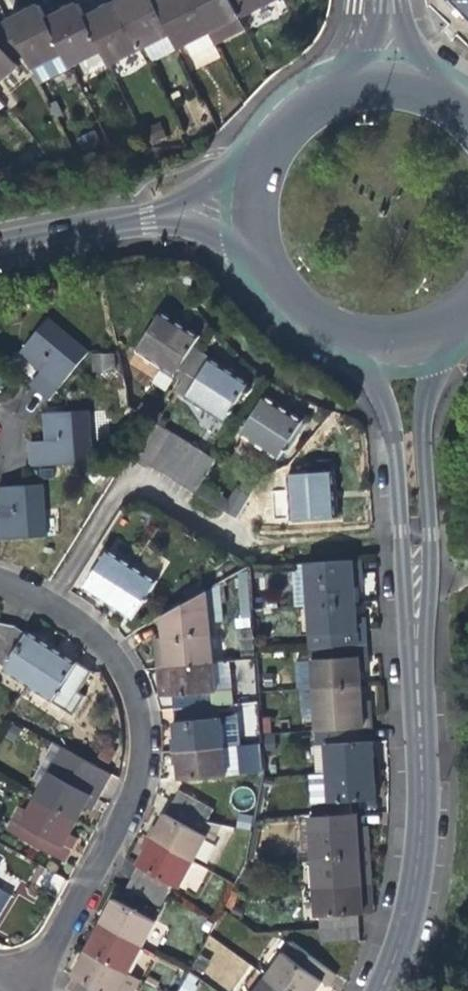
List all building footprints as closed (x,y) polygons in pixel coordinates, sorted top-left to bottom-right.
[(115,4),(139,50),(170,35),(154,3),(152,0),(123,0),(115,4)] [(154,3),(170,35),(177,50),(208,34),(191,0),(160,0),(154,3)] [(208,34),(239,19),(229,0),(191,0),(208,34)] [(239,19),(276,0),(229,0),(239,19)] [(102,10),(84,20),(100,51),(108,66),(139,50),(115,4),(102,10)] [(63,13),(45,21),(62,53),(69,67),(100,51),(84,20),(77,5),(63,13)] [(24,14),(6,23),(22,56),(29,70),(62,53),(45,21),(38,7),(24,14)] [(13,62),(22,56),(6,23),(5,20),(0,23),(0,47),(13,62)] [(0,47),(0,82),(17,68),(13,62),(0,47)] [(136,351),(175,376),(200,336),(177,321),(161,311),(136,351)] [(50,375),(36,391),(48,401),(89,354),(48,319),(21,350),(43,369),(50,375)] [(186,397),(223,422),(249,382),(228,369),(211,358),(186,397)] [(33,388),(36,391),(50,375),(43,369),(29,385),(33,388)] [(240,435),(279,461),(305,420),(276,402),(265,395),(240,435)] [(143,403),(138,411),(160,423),(165,416),(143,403)] [(48,449),(29,450),(30,467),(92,462),(88,409),(45,412),(47,440),(48,449)] [(149,418),(128,451),(139,459),(160,423),(149,418)] [(160,423),(139,459),(150,465),(170,431),(160,423)] [(170,430),(149,464),(162,472),(182,438),(170,430)] [(182,438),(162,472),(173,479),(194,445),(182,438)] [(28,446),(29,450),(48,449),(47,440),(28,441),(28,446)] [(205,452),(194,445),(173,479),(185,486),(205,452)] [(205,452),(185,486),(196,493),(217,459),(205,452)] [(287,475),(291,520),(338,518),(336,496),(334,470),(287,475)] [(225,511),(236,518),(257,484),(245,477),(225,511)] [(2,514),(3,525),(4,539),(46,536),(42,484),(0,486),(2,514)] [(100,594),(110,601),(131,567),(107,552),(86,585),(100,594)] [(305,564),(308,605),(356,601),(355,584),(355,574),(361,573),(360,560),(305,564)] [(295,606),(308,605),(305,564),(292,565),(295,606)] [(156,583),(131,567),(110,601),(124,610),(134,616),(156,583)] [(163,615),(165,636),(168,665),(213,661),(206,591),(163,615)] [(308,605),(311,647),(366,643),(365,631),(358,632),(357,617),(356,601),(308,605)] [(238,616),(240,650),(251,649),(249,616),(238,616)] [(27,633),(16,626),(0,622),(0,663),(6,667),(27,633)] [(29,629),(27,633),(6,667),(3,670),(28,686),(53,645),(43,638),(29,629)] [(157,653),(158,666),(168,665),(165,636),(155,637),(157,653)] [(367,655),(366,643),(311,647),(313,688),(362,685),(360,667),(360,656),(367,655)] [(78,661),(53,645),(28,686),(72,715),(86,695),(79,691),(93,670),(78,661)] [(236,659),(235,692),(254,693),(254,659),(236,659)] [(170,695),(173,695),(213,692),(216,692),(213,661),(168,665),(170,695)] [(309,661),(298,661),(298,719),(309,719),(309,661)] [(161,696),(170,695),(168,665),(158,666),(159,683),(161,696)] [(362,699),(362,685),(313,688),(316,731),(372,727),(371,714),(363,714),(362,699)] [(213,692),(173,695),(174,708),(214,705),(213,692)] [(239,703),(244,736),(259,734),(254,700),(239,703)] [(175,722),(215,719),(214,705),(174,708),(175,722)] [(238,717),(222,718),(225,746),(237,745),(241,745),(238,717)] [(215,719),(175,722),(177,738),(178,751),(225,746),(222,718),(215,719)] [(324,744),(327,772),(375,769),(373,746),(372,727),(316,731),(317,745),(324,744)] [(55,743),(47,757),(55,762),(43,784),(36,798),(77,820),(84,806),(91,793),(99,797),(112,773),(55,743)] [(240,774),(237,745),(225,746),(227,775),(240,774)] [(227,775),(225,746),(178,751),(179,761),(180,779),(227,775)] [(35,780),(43,784),(55,762),(47,757),(35,780)] [(312,804),(313,816),(352,813),(351,801),(377,799),(376,789),(375,769),(327,772),(329,802),(312,804)] [(179,792),(174,802),(207,820),(213,809),(179,792)] [(96,803),(99,797),(91,793),(84,806),(92,810),(96,803)] [(65,860),(71,849),(63,845),(70,834),(77,820),(36,798),(29,812),(16,835),(65,860)] [(174,802),(168,814),(207,834),(216,839),(222,828),(207,820),(174,802)] [(8,830),(16,835),(29,812),(21,808),(8,830)] [(193,860),(207,834),(168,814),(165,812),(158,826),(152,838),(193,860)] [(311,830),(313,857),(361,854),(359,826),(358,812),(352,813),(313,816),(310,816),(311,830)] [(370,825),(359,826),(361,854),(372,853),(371,837),(370,825)] [(77,838),(70,834),(63,845),(71,849),(74,843),(77,838)] [(140,866),(174,883),(180,886),(193,860),(152,838),(145,851),(138,865),(140,866)] [(373,868),(372,853),(361,854),(362,884),(374,883),(373,868)] [(313,857),(315,887),(362,884),(361,854),(313,857)] [(174,883),(140,866),(134,878),(168,895),(174,883)] [(162,906),(168,895),(134,878),(128,889),(162,906)] [(364,913),(375,912),(374,893),(374,883),(362,884),(364,913)] [(320,916),(321,930),(360,927),(359,913),(364,913),(362,884),(315,887),(317,916),(320,916)] [(2,888),(0,891),(0,915),(12,895),(2,888)] [(107,911),(101,923),(143,946),(156,920),(114,898),(107,911)] [(129,972),(143,946),(101,923),(94,936),(87,949),(129,972)] [(361,939),(360,927),(321,930),(322,942),(361,939)] [(267,975),(289,990),(315,990),(316,990),(323,980),(328,983),(335,974),(292,942),(267,975)] [(79,979),(102,990),(133,990),(140,978),(129,972),(87,949),(79,965),(73,975),(79,979)] [(179,990),(193,990),(198,978),(186,973),(179,990)] [(267,975),(256,990),(289,990),(267,975)] [(79,979),(73,990),(75,990),(102,990),(79,979)]
